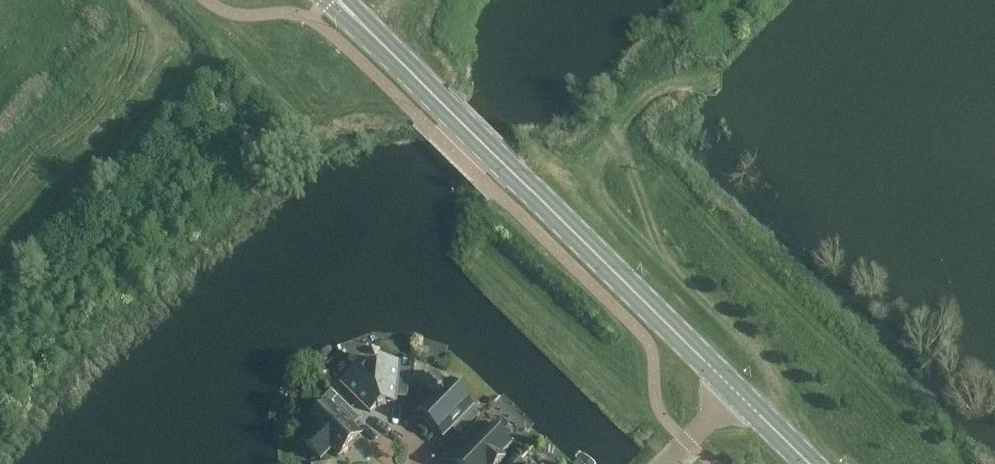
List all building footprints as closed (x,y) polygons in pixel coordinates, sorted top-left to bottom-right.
[(360,375),(357,372),(343,386),(370,412),(377,405),(378,407),(386,404),(385,402),(395,403),(396,398),(407,399),(410,371),(398,370),(399,366),(380,364),(380,368),(368,367),(360,375)] [(425,418),(423,420),(434,431),(436,429),(443,436),(451,428),(459,436),(480,415),(448,383),(446,385),(439,377),(422,394),(430,402),(419,413),(425,418)] [(340,457),(352,444),(360,436),(352,428),(361,419),(332,391),(318,405),(324,411),(309,426),(316,433),(305,445),(320,460),(332,448),(340,457)] [(456,463),(499,463),(505,458),(501,455),(511,445),(492,427),(491,429),(481,419),(464,436),(474,446),(456,463)] [(884,460),(871,448),(857,463),(880,463),(884,460)]
